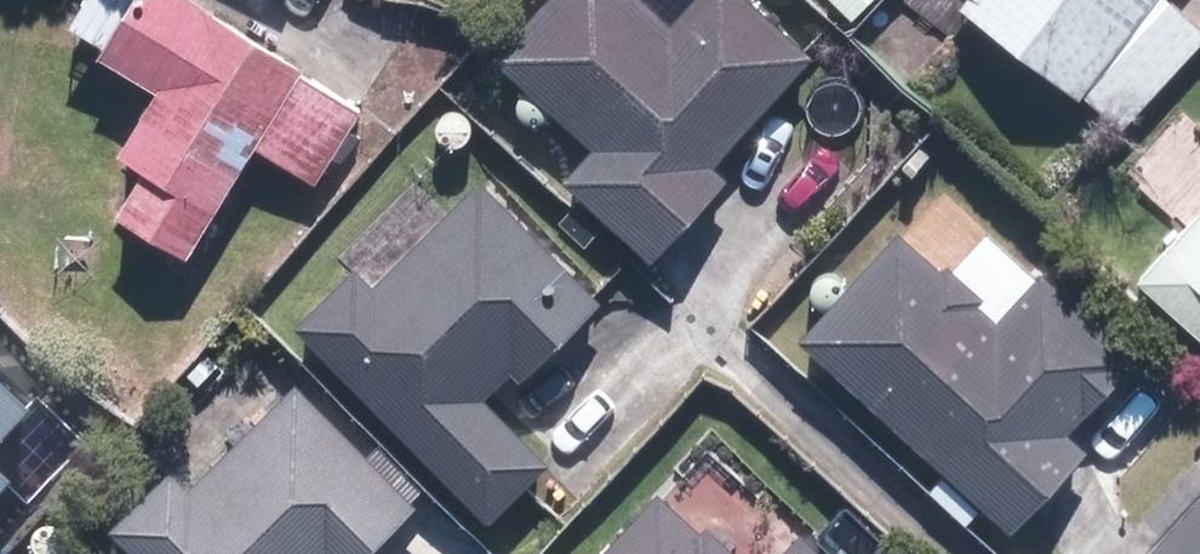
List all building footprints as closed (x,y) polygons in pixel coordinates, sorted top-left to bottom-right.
[(62,23),(96,45),(93,51),(152,88),(113,148),(142,166),(115,209),(180,251),(250,143),(304,178),(349,111),(287,72),(290,65),(186,0),(77,0),(62,23)] [(501,54),(600,142),(568,178),(662,262),(734,181),(717,166),(819,52),(761,0),(696,0),(673,25),(645,0),(550,0),(501,54)] [(866,0),(826,0),(846,21),(866,0)] [(1088,89),(1156,0),(973,0),(972,1),(1088,89)] [(1129,124),(1199,48),(1199,16),(1184,0),(1172,0),(1091,89),(1129,124)] [(360,267),(301,325),(494,521),(554,463),(493,402),(524,372),(531,380),(606,306),(484,182),(378,285),(360,267)] [(1126,287),(1189,346),(1199,334),(1199,209),(1126,287)] [(903,224),(798,330),(1002,529),(1088,442),(1074,428),(1145,356),(1052,265),(999,318),(903,224)] [(115,527),(142,553),(370,553),(419,506),(300,385),(195,488),(175,468),(115,527)] [(601,553),(738,553),(669,486),(601,553)] [(817,527),(790,553),(845,553),(817,527)]
